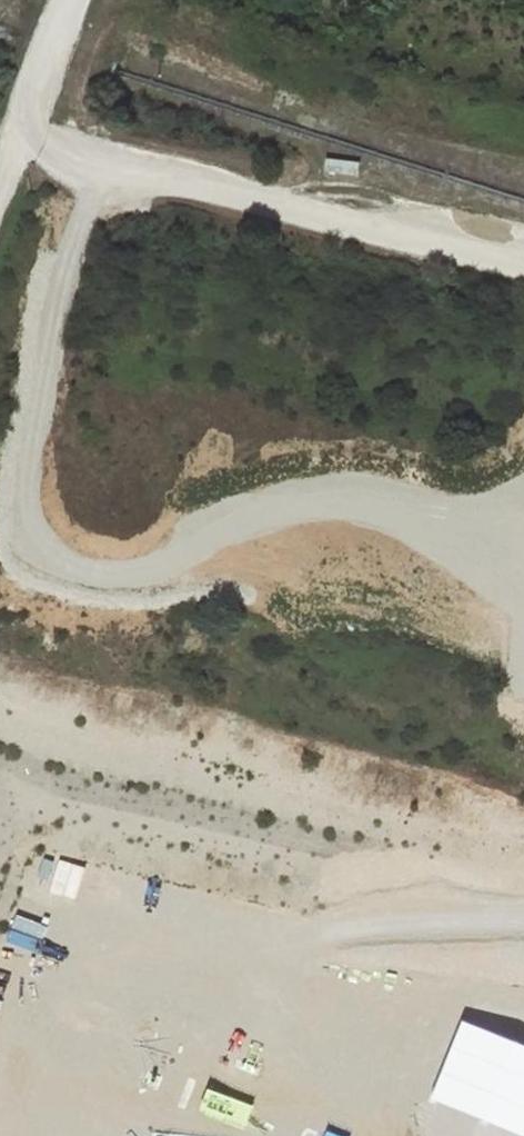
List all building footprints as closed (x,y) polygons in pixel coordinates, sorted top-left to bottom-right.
[(325,157),(322,173),(357,179),(360,163),(325,157)]
